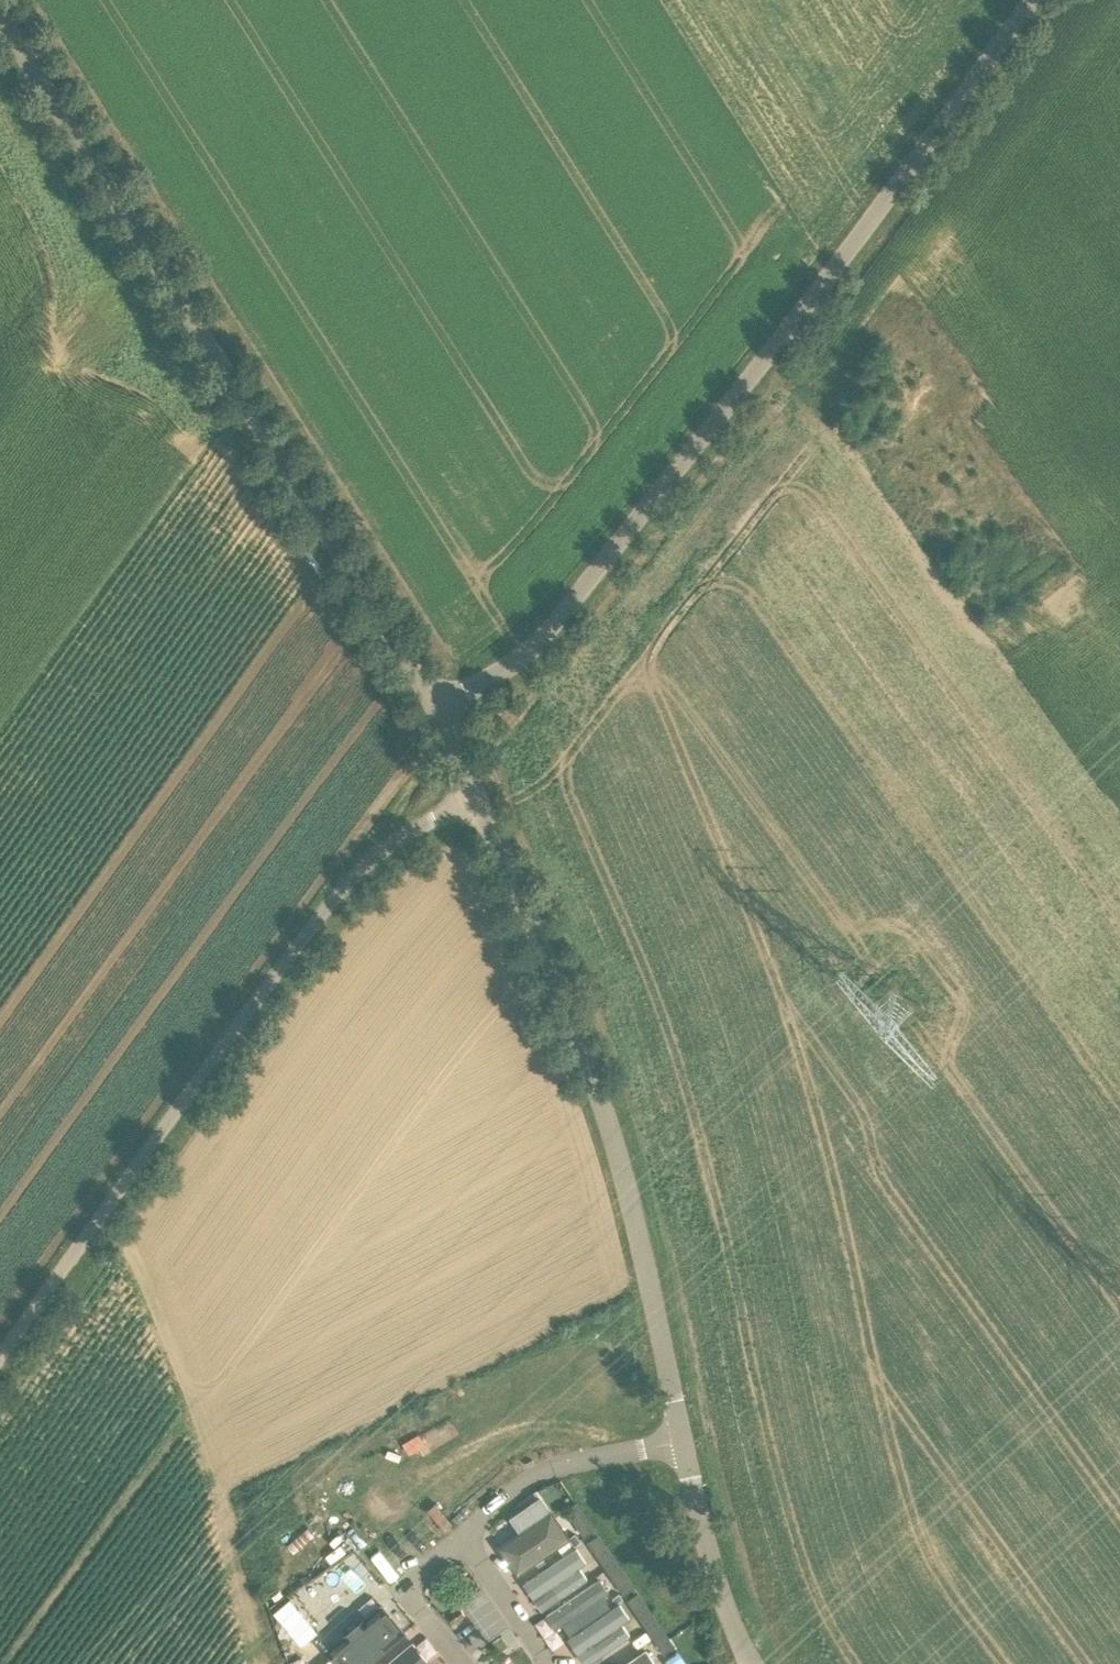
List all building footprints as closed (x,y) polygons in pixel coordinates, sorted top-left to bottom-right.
[(421,1514),(430,1533),(453,1522),(445,1503),(421,1514)] [(596,1529),(578,1503),(568,1510),(586,1536),(596,1529)] [(522,1524),(537,1513),(530,1504),(516,1515),(522,1524)] [(565,1534),(550,1510),(499,1543),(515,1567),(565,1534)] [(609,1570),(619,1563),(600,1535),(590,1542),(601,1558),(608,1569),(609,1570)] [(540,1604),(584,1574),(577,1565),(583,1561),(571,1543),(521,1577),(540,1604)] [(625,1594),(635,1587),(627,1574),(619,1563),(609,1570),(625,1594)] [(615,1596),(606,1581),(550,1615),(559,1630),(615,1596)] [(648,1627),(658,1620),(640,1593),(630,1600),(641,1617),(648,1627)] [(615,1599),(565,1634),(584,1662),(628,1632),(621,1621),(627,1617),(615,1599)] [(399,1623),(379,1600),(324,1648),(338,1663),(352,1663),(399,1623)] [(665,1652),(675,1645),(669,1637),(658,1620),(648,1627),(652,1633),(665,1652)] [(411,1638),(380,1663),(430,1663),(432,1662),(411,1638)] [(614,1663),(656,1663),(642,1644),(614,1663)] [(665,1660),(667,1663),(684,1663),(686,1663),(679,1651),(665,1660)]
